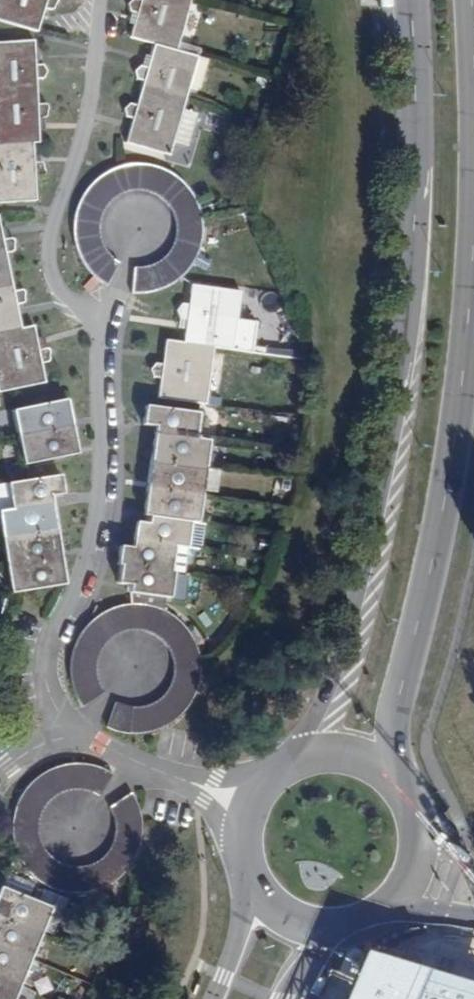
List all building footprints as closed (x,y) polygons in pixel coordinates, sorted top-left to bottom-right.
[(37,30),(44,7),(51,9),(53,9),(55,8),(57,6),(58,3),(58,0),(0,0),(0,20),(37,30)] [(191,0),(141,0),(140,4),(133,1),(127,6),(130,14),(137,16),(131,36),(154,42),(177,49),(191,0)] [(43,66),(43,63),(41,61),(39,59),(35,59),(33,59),(31,42),(0,43),(0,99),(14,98),(13,86),(35,84),(34,73),(37,72),(39,72),(42,71),(43,68),(43,66)] [(177,49),(154,42),(148,65),(140,64),(134,69),(137,75),(144,78),(139,98),(160,103),(164,89),(187,95),(190,84),(200,87),(209,57),(177,49)] [(35,84),(13,86),(14,98),(0,99),(0,145),(32,142),(39,142),(37,116),(41,116),(44,115),(45,113),(47,111),(47,108),(46,105),(43,103),(41,102),(36,102),(35,84)] [(184,104),(187,95),(164,89),(160,103),(139,98),(136,110),(128,107),(121,113),(124,120),(132,122),(128,139),(171,151),(175,136),(188,140),(198,108),(184,104)] [(32,142),(0,145),(0,202),(37,199),(35,172),(39,171),(42,170),(44,167),(44,165),(44,162),(43,160),(40,158),(34,159),(32,142)] [(100,225),(101,219),(102,214),(105,208),(108,203),(112,198),(117,193),(123,190),(129,188),(136,185),(141,185),(148,186),(154,187),(160,190),(166,194),(170,198),(174,202),(178,208),(180,213),(181,220),(182,225),(182,232),(181,237),(179,243),(177,248),(173,253),(169,256),(164,259),(160,263),(153,265),(147,266),(142,267),(136,267),(134,293),(143,293),(152,292),(161,291),(171,286),(179,282),(187,275),(189,273),(193,268),(198,261),(203,252),(206,244),(208,233),(209,224),(208,216),(208,214),(205,204),(201,195),(195,187),(189,179),(181,172),(172,165),(167,164),(162,162),(152,160),(142,158),(131,159),(122,161),(112,164),(102,171),(95,176),(87,185),(81,194),(77,204),(75,213),(73,224),(74,233),(76,245),(79,253),(83,261),(90,270),(95,276),(96,276),(100,279),(102,280),(105,283),(109,286),(122,262),(119,260),(116,258),(111,254),(108,250),(104,244),(102,238),(101,232),(100,225)] [(13,280),(4,243),(9,242),(11,240),(13,238),(14,235),(14,233),(12,229),(9,228),(6,228),(1,229),(0,227),(0,284),(13,280)] [(96,276),(95,276),(91,282),(97,287),(102,280),(100,279),(96,276)] [(23,326),(18,300),(23,298),(25,297),(27,295),(28,291),(27,288),(26,286),(24,286),(22,285),(15,287),(13,280),(0,284),(0,331),(23,326)] [(188,318),(185,342),(214,345),(233,348),(241,289),(193,283),(190,306),(182,304),(175,310),(180,317),(188,318)] [(0,331),(0,378),(3,389),(12,387),(48,379),(43,354),(50,352),(53,351),(54,348),(54,345),(52,342),(51,340),(49,339),(46,339),(39,340),(36,323),(23,326),(0,331)] [(214,345),(185,342),(165,339),(162,362),(154,361),(148,367),(153,374),(160,375),(159,395),(200,400),(207,401),(214,345)] [(21,430),(72,420),(68,395),(16,405),(21,430)] [(153,431),(196,437),(199,410),(145,403),(143,422),(154,422),(153,431)] [(72,420),(21,430),(26,459),(78,449),(72,420)] [(150,459),(206,466),(209,439),(196,437),(153,431),(150,459)] [(203,493),(206,466),(150,459),(147,485),(203,493)] [(52,496),(51,489),(64,487),(61,467),(0,479),(0,505),(52,496)] [(148,515),(190,521),(199,522),(203,493),(147,485),(143,515),(148,515)] [(52,496),(0,505),(0,517),(3,534),(57,525),(52,496)] [(190,521),(148,515),(148,522),(136,521),(133,539),(186,546),(187,546),(190,521)] [(57,525),(3,534),(6,561),(61,551),(57,525)] [(121,565),(182,574),(186,546),(133,539),(132,547),(120,546),(117,565),(121,565)] [(61,551),(6,561),(11,590),(66,580),(61,551)] [(182,574),(121,565),(118,582),(130,583),(129,592),(182,599),(184,574),(182,574)] [(162,611),(151,607),(140,606),(129,606),(127,606),(119,607),(109,611),(99,615),(83,628),(77,637),(73,647),(70,655),(67,668),(67,677),(69,690),(73,699),(79,709),(99,694),(97,688),(95,682),(93,676),(94,670),(95,664),(97,656),(104,646),(108,642),(113,639),(119,635),(125,633),(131,632),(137,632),(144,634),(150,635),(155,638),(160,641),(164,644),(168,649),(171,655),(173,660),(175,666),(175,671),(175,678),(174,683),(172,688),(169,695),(166,699),(162,703),(157,707),(151,710),(144,713),(139,714),(133,714),(129,713),(123,712),(119,711),(110,735),(119,738),(126,739),(135,740),(144,739),(153,737),(162,734),(170,730),(179,723),(185,717),(191,709),(195,700),(199,692),(201,681),(202,672),(201,663),(201,662),(199,652),(195,644),(191,635),(184,627),(178,621),(170,616),(162,611)] [(21,794),(16,803),(13,811),(11,821),(10,831),(11,842),(13,851),(15,857),(17,860),(21,868),(29,877),(36,884),(46,890),(55,894),(64,897),(75,897),(85,897),(95,895),(105,891),(113,886),(124,877),(128,873),(134,865),(138,856),(142,847),(143,837),(143,826),(143,817),(139,807),(136,799),(131,791),(110,804),(114,810),(117,816),(119,821),(119,828),(119,834),(118,841),(116,846),(113,852),(109,857),(105,861),(101,865),(96,868),(89,869),(82,871),(76,871),(70,871),(64,869),(59,866),(53,863),(49,858),(44,853),(41,848),(39,842),(38,837),(38,830),(38,825),(39,820),(41,814),(44,809),(48,804),(52,800),(56,796),(62,793),(68,791),(74,790),(79,790),(84,790),(90,791),(94,793),(98,794),(109,772),(104,769),(99,766),(89,764),(80,763),(70,763),(61,765),(51,769),(42,773),(35,778),(27,786),(21,794)] [(42,932),(43,931),(57,936),(70,902),(45,891),(40,904),(2,889),(0,894),(0,916),(42,932)] [(42,932),(0,916),(0,946),(32,958),(42,932)] [(23,984),(32,958),(0,946),(0,975),(23,984)] [(23,984),(0,975),(0,998),(17,998),(23,984)]
